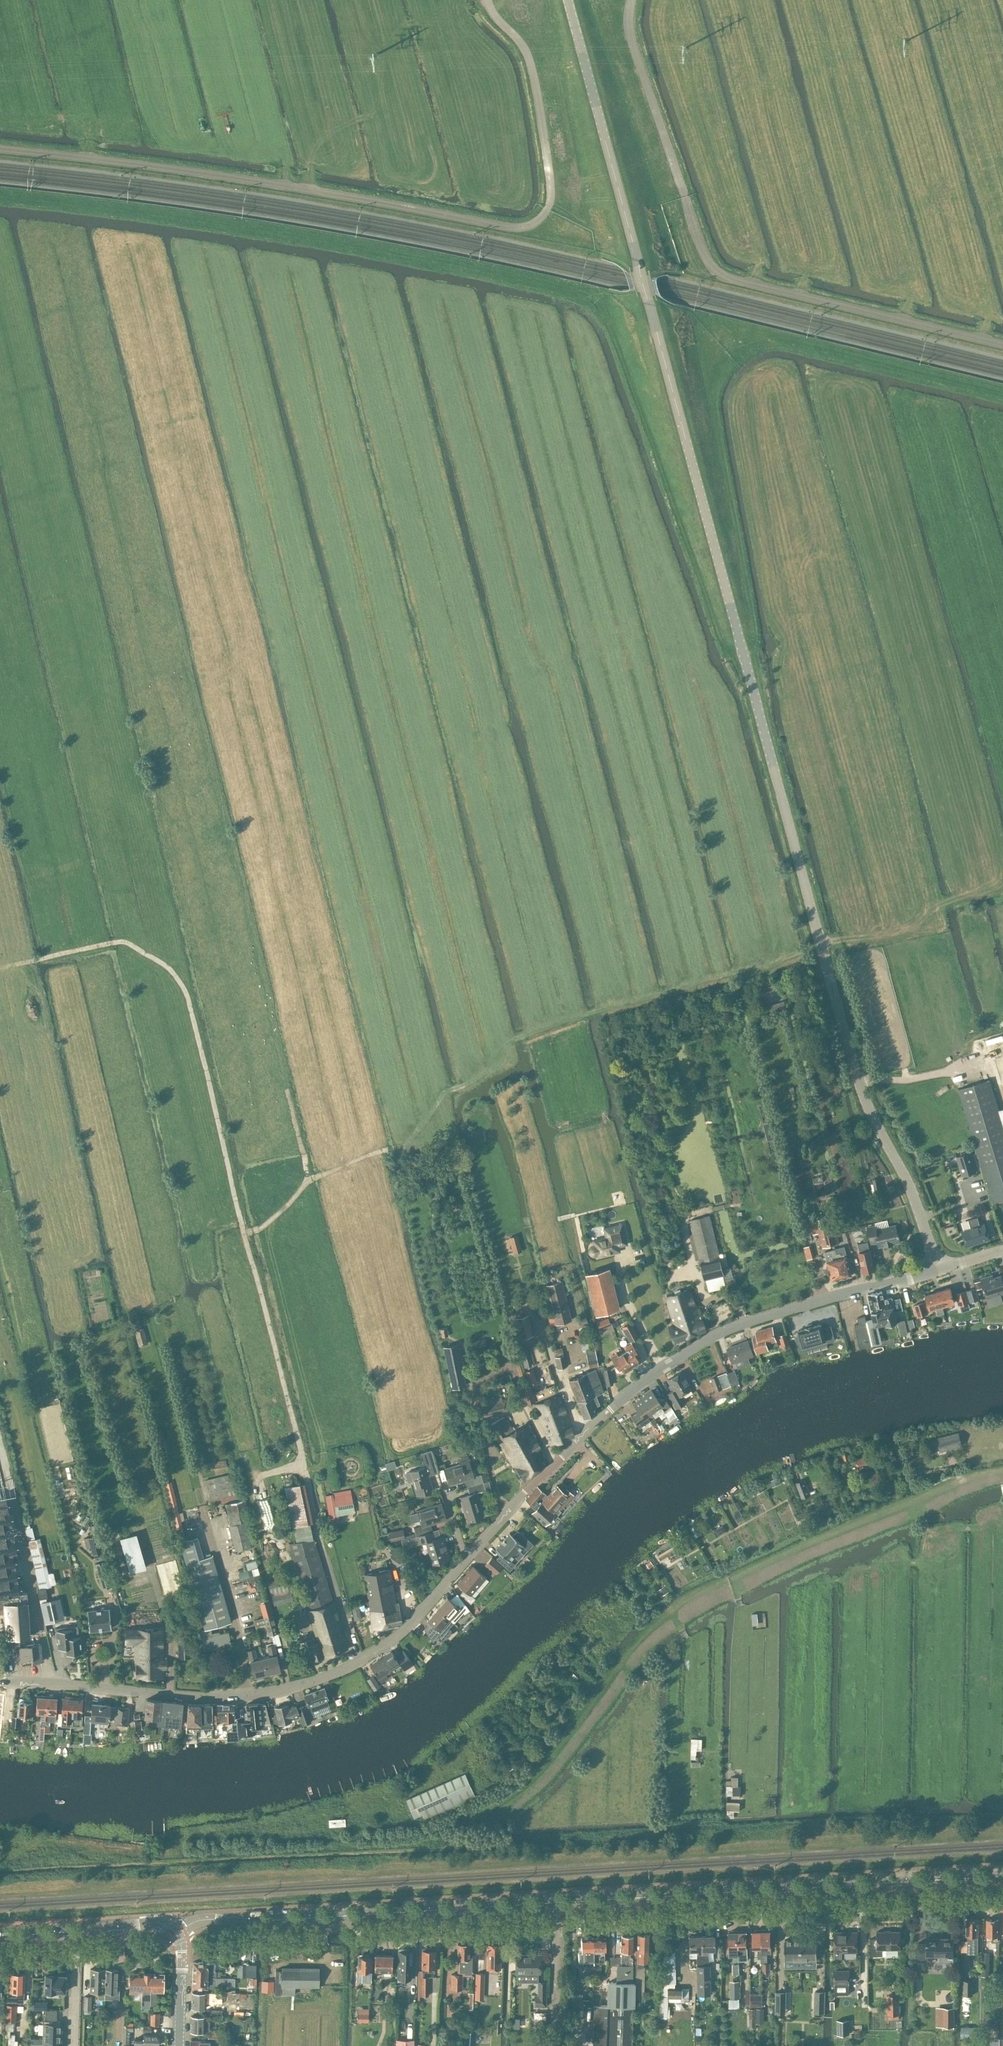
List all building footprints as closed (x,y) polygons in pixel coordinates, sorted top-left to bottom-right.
[(784,1000),(766,1006),(769,1014),(787,1009),(784,1000)] [(959,1088),(958,1089),(993,1205),(1002,1201),(1002,1120),(990,1079),(959,1088)] [(977,1171),(971,1152),(956,1156),(962,1176),(977,1171)] [(872,1180),(870,1180),(870,1181),(872,1192),(875,1192),(876,1196),(883,1194),(879,1177),(872,1179),(872,1180)] [(699,1259),(700,1261),(700,1262),(700,1261),(720,1257),(710,1215),(690,1219),(693,1233),(689,1234),(696,1260),(699,1259)] [(984,1224),(980,1225),(978,1216),(968,1219),(971,1228),(963,1230),(968,1245),(989,1238),(984,1224)] [(839,1243),(837,1232),(835,1223),(834,1223),(833,1220),(826,1222),(827,1225),(821,1226),(820,1219),(810,1221),(813,1234),(818,1233),(822,1247),(839,1243)] [(835,1223),(837,1232),(843,1231),(841,1222),(835,1223)] [(619,1245),(628,1243),(623,1223),(606,1227),(608,1236),(595,1239),(596,1244),(595,1244),(592,1246),(591,1248),(591,1251),(592,1253),(594,1254),(597,1254),(599,1254),(599,1255),(616,1251),(617,1251),(620,1247),(619,1246),(619,1245)] [(896,1224),(880,1228),(876,1229),(875,1225),(868,1227),(871,1242),(878,1241),(879,1246),(885,1244),(886,1245),(893,1244),(892,1243),(901,1241),(899,1233),(898,1233),(896,1224)] [(517,1235),(509,1237),(513,1253),(521,1251),(517,1235)] [(863,1271),(865,1271),(865,1272),(867,1273),(868,1272),(869,1271),(869,1270),(875,1269),(870,1249),(870,1250),(868,1241),(858,1243),(860,1252),(859,1252),(863,1271)] [(835,1248),(843,1277),(852,1275),(847,1255),(844,1246),(835,1248)] [(843,1277),(835,1248),(824,1251),(828,1266),(826,1267),(825,1269),(826,1273),(828,1274),(830,1274),(831,1280),(843,1277)] [(726,1275),(720,1257),(700,1261),(705,1280),(726,1275)] [(587,1274),(596,1313),(620,1307),(610,1268),(587,1274)] [(985,1293),(987,1298),(1002,1294),(1002,1279),(1001,1275),(993,1277),(992,1274),(981,1278),(985,1293)] [(562,1280),(545,1285),(554,1319),(571,1314),(562,1280)] [(703,1318),(702,1318),(691,1287),(666,1296),(675,1324),(669,1326),(674,1340),(707,1330),(703,1318)] [(938,1290),(943,1306),(943,1305),(955,1302),(950,1287),(938,1290)] [(967,1290),(971,1301),(979,1298),(977,1289),(976,1287),(967,1290)] [(945,1313),(943,1305),(943,1306),(938,1290),(925,1294),(930,1309),(937,1307),(939,1315),(945,1313)] [(966,1290),(955,1293),(959,1306),(970,1302),(966,1290)] [(882,1291),(868,1294),(868,1295),(870,1305),(877,1303),(877,1305),(885,1303),(886,1308),(894,1306),(895,1311),(902,1309),(900,1297),(892,1299),(892,1297),(884,1299),(882,1292),(882,1291)] [(925,1301),(913,1304),(917,1317),(929,1313),(925,1301)] [(877,1303),(870,1305),(872,1311),(871,1311),(873,1319),(867,1321),(870,1333),(877,1332),(875,1325),(885,1323),(886,1324),(898,1322),(898,1321),(897,1321),(895,1311),(894,1306),(886,1308),(885,1303),(877,1305),(877,1303)] [(528,1314),(515,1317),(521,1338),(533,1335),(528,1314)] [(855,1324),(858,1339),(860,1348),(872,1345),(870,1337),(866,1321),(865,1316),(857,1317),(859,1323),(855,1324)] [(608,1317),(597,1322),(600,1329),(611,1325),(608,1317)] [(631,1321),(623,1326),(630,1340),(639,1336),(631,1321)] [(822,1328),(821,1323),(813,1326),(813,1325),(806,1327),(807,1327),(799,1330),(800,1335),(796,1336),(800,1351),(808,1349),(807,1345),(825,1340),(826,1342),(834,1339),(830,1326),(822,1328)] [(768,1349),(766,1342),(776,1339),(772,1326),(756,1331),(757,1334),(753,1336),(758,1352),(768,1349)] [(779,1335),(783,1347),(783,1348),(790,1346),(786,1333),(779,1335)] [(485,1339),(473,1341),(475,1349),(486,1347),(485,1339)] [(732,1363),(754,1354),(748,1340),(727,1348),(732,1363)] [(464,1369),(459,1343),(443,1346),(452,1389),(466,1386),(463,1369),(464,1369)] [(623,1352),(633,1367),(640,1362),(637,1357),(640,1355),(632,1343),(626,1346),(627,1349),(623,1352)] [(598,1365),(595,1348),(586,1350),(589,1367),(598,1365)] [(527,1349),(519,1351),(522,1359),(530,1357),(527,1349)] [(625,1372),(633,1367),(623,1352),(619,1354),(617,1352),(611,1356),(619,1368),(622,1366),(625,1372)] [(567,1367),(564,1355),(555,1357),(558,1369),(567,1367)] [(607,1386),(614,1384),(610,1368),(604,1369),(607,1386)] [(604,1391),(595,1369),(569,1379),(584,1417),(596,1412),(594,1406),(599,1404),(596,1394),(604,1391)] [(727,1373),(732,1385),(739,1382),(735,1370),(727,1373)] [(681,1371),(667,1379),(674,1390),(668,1393),(675,1407),(685,1401),(681,1393),(690,1388),(681,1371)] [(718,1375),(723,1388),(732,1385),(727,1373),(727,1371),(718,1375)] [(723,1388),(718,1375),(711,1377),(716,1391),(723,1388)] [(505,1384),(503,1377),(496,1379),(498,1386),(505,1384)] [(534,1403),(529,1385),(522,1386),(528,1405),(534,1403)] [(641,1397),(655,1413),(656,1415),(664,1410),(665,1412),(672,1408),(665,1398),(660,1401),(652,1390),(641,1397)] [(572,1425),(561,1395),(534,1404),(545,1434),(550,1445),(573,1435),(574,1435),(571,1425),(572,1425)] [(638,1427),(656,1415),(655,1413),(641,1397),(632,1403),(637,1410),(630,1415),(638,1427)] [(503,1402),(502,1398),(481,1403),(482,1407),(480,1407),(483,1417),(508,1410),(506,1401),(503,1402)] [(513,1429),(505,1416),(489,1425),(513,1467),(514,1465),(520,1477),(522,1480),(530,1475),(548,1463),(538,1441),(527,1421),(513,1429)] [(959,1432),(929,1439),(933,1453),(962,1446),(959,1432)] [(424,1466),(405,1472),(408,1482),(413,1480),(417,1494),(433,1489),(426,1466),(435,1463),(431,1449),(420,1453),(424,1466)] [(872,1456),(856,1460),(857,1466),(863,1465),(864,1467),(874,1465),(872,1456)] [(460,1463),(445,1467),(450,1484),(465,1480),(467,1487),(483,1482),(481,1474),(481,1473),(474,1476),(468,1457),(459,1459),(460,1463)] [(230,1473),(204,1480),(209,1505),(236,1498),(230,1473)] [(778,1477),(770,1481),(773,1487),(781,1483),(778,1477)] [(167,1482),(165,1483),(173,1515),(179,1541),(186,1539),(181,1521),(179,1513),(172,1481),(169,1482),(167,1482)] [(469,1494),(460,1497),(467,1521),(483,1516),(481,1508),(476,1493),(486,1490),(483,1482),(467,1487),(469,1494)] [(759,1484),(754,1487),(757,1493),(763,1490),(759,1484)] [(537,1486),(531,1493),(545,1505),(555,1513),(559,1518),(560,1517),(557,1515),(561,1511),(559,1509),(564,1504),(573,1494),(566,1488),(564,1491),(557,1485),(547,1495),(545,1493),(537,1486)] [(807,1486),(798,1490),(801,1498),(811,1494),(807,1486)] [(354,1512),(350,1489),(332,1492),(337,1515),(354,1512)] [(531,1493),(525,1500),(535,1509),(532,1512),(545,1524),(555,1513),(545,1505),(531,1493)] [(3,1603),(3,1602),(20,1600),(27,1600),(26,1592),(20,1593),(14,1561),(12,1553),(16,1553),(17,1553),(6,1495),(0,1496),(0,1603),(3,1603)] [(740,1500),(735,1503),(739,1509),(743,1507),(740,1500)] [(421,1526),(414,1528),(416,1533),(416,1535),(432,1530),(431,1525),(432,1524),(446,1520),(441,1502),(416,1510),(417,1512),(420,1521),(421,1526)] [(283,1514),(280,1504),(273,1506),(276,1516),(283,1514)] [(739,1511),(734,1514),(738,1522),(744,1519),(739,1511)] [(249,1520),(229,1525),(235,1550),(255,1545),(249,1520)] [(295,1542),(289,1543),(309,1609),(308,1610),(318,1642),(315,1643),(314,1639),(307,1641),(312,1660),(348,1648),(333,1601),(314,1538),(313,1539),(310,1523),(293,1526),(292,1526),(295,1542)] [(696,1524),(690,1528),(695,1537),(702,1533),(696,1524)] [(722,1525),(714,1530),(717,1535),(725,1530),(722,1525)] [(25,1528),(28,1540),(35,1539),(32,1527),(25,1528)] [(405,1537),(403,1529),(389,1532),(391,1541),(405,1537)] [(416,1535),(415,1536),(418,1544),(427,1542),(433,1563),(449,1558),(443,1537),(441,1537),(435,1539),(432,1530),(416,1535)] [(532,1544),(517,1530),(513,1535),(509,1532),(495,1548),(501,1553),(496,1558),(509,1570),(514,1564),(509,1560),(522,1545),(527,1549),(532,1544)] [(98,1534),(84,1538),(85,1541),(86,1541),(86,1540),(87,1549),(89,1547),(92,1554),(103,1552),(98,1534)] [(40,1538),(35,1539),(28,1540),(40,1587),(46,1586),(47,1587),(49,1587),(52,1586),(40,1538)] [(673,1544),(657,1555),(660,1560),(666,1556),(671,1562),(680,1555),(673,1544)] [(395,1550),(390,1557),(399,1563),(404,1556),(395,1550)] [(204,1557),(186,1562),(202,1620),(204,1629),(200,1630),(201,1637),(212,1635),(212,1633),(211,1628),(231,1622),(212,1555),(204,1557)] [(502,1566),(491,1557),(485,1564),(496,1573),(502,1566)] [(106,1560),(94,1563),(100,1584),(112,1580),(106,1560)] [(244,1570),(238,1572),(240,1579),(259,1573),(257,1566),(244,1570)] [(487,1578),(473,1566),(457,1584),(464,1589),(460,1594),(471,1603),(475,1598),(472,1595),(487,1578)] [(364,1574),(368,1602),(381,1599),(380,1594),(394,1591),(390,1569),(364,1574)] [(662,1569),(658,1571),(663,1581),(668,1579),(662,1569)] [(277,1586),(276,1580),(268,1582),(271,1595),(272,1595),(274,1605),(294,1600),(291,1590),(288,1591),(287,1584),(277,1586)] [(664,1585),(656,1590),(661,1596),(668,1591),(664,1585)] [(41,1588),(37,1589),(39,1599),(48,1597),(46,1587),(41,1588)] [(397,1602),(394,1591),(380,1594),(381,1599),(368,1602),(371,1615),(370,1615),(373,1628),(402,1622),(398,1602),(397,1602)] [(447,1597),(437,1608),(454,1622),(463,1612),(464,1613),(469,1609),(461,1598),(455,1603),(450,1599),(447,1596),(447,1597)] [(66,1619),(62,1598),(42,1602),(47,1623),(66,1619)] [(20,1600),(3,1602),(3,1603),(4,1614),(6,1638),(30,1635),(30,1634),(27,1600),(20,1600)] [(358,1604),(351,1606),(353,1613),(360,1611),(359,1607),(359,1605),(358,1604)] [(105,1608),(88,1610),(90,1631),(111,1629),(110,1615),(110,1614),(106,1615),(105,1608)] [(432,1625),(425,1630),(433,1641),(437,1636),(443,1641),(451,1631),(449,1628),(454,1622),(437,1608),(428,1619),(427,1619),(430,1622),(431,1623),(430,1624),(432,1625)] [(264,1617),(255,1620),(256,1626),(265,1624),(268,1634),(278,1631),(273,1615),(264,1617)] [(65,1627),(55,1627),(57,1644),(58,1643),(58,1648),(66,1647),(66,1651),(71,1651),(72,1653),(82,1652),(81,1636),(78,1636),(78,1628),(65,1629),(65,1627)] [(165,1632),(125,1631),(125,1647),(135,1648),(135,1676),(143,1677),(163,1677),(164,1671),(167,1671),(167,1657),(164,1657),(165,1632)] [(212,1635),(201,1637),(204,1650),(231,1645),(228,1632),(220,1633),(219,1631),(212,1633),(212,1635)] [(292,1644),(289,1632),(281,1634),(284,1646),(292,1644)] [(191,1657),(190,1640),(178,1641),(178,1658),(191,1657)] [(42,1661),(40,1643),(19,1645),(21,1660),(32,1659),(32,1662),(42,1661)] [(269,1655),(263,1657),(267,1674),(274,1672),(274,1671),(280,1670),(274,1644),(267,1646),(269,1655)] [(255,1648),(248,1650),(254,1676),(260,1674),(260,1676),(267,1674),(263,1657),(258,1658),(255,1648)] [(392,1650),(381,1657),(389,1670),(399,1663),(404,1670),(413,1664),(406,1653),(397,1659),(392,1650)] [(379,1659),(370,1665),(378,1677),(389,1670),(381,1657),(379,1659)] [(583,1657),(579,1663),(584,1667),(589,1662),(583,1657)] [(379,1686),(372,1675),(367,1679),(374,1690),(379,1686)] [(328,1699),(324,1687),(304,1694),(309,1706),(310,1706),(312,1711),(329,1705),(327,1699),(328,1699)] [(37,1696),(36,1712),(41,1713),(40,1727),(39,1727),(38,1739),(44,1740),(45,1732),(47,1695),(41,1695),(41,1696),(38,1696),(37,1696)] [(47,1695),(45,1732),(50,1732),(51,1721),(55,1721),(56,1714),(57,1697),(56,1697),(55,1697),(53,1697),(53,1696),(47,1695)] [(62,1714),(61,1725),(71,1726),(73,1697),(66,1696),(66,1698),(63,1697),(62,1714)] [(73,1697),(71,1726),(82,1727),(82,1716),(81,1715),(82,1699),(79,1698),(79,1697),(73,1697)] [(32,1699),(24,1698),(24,1701),(19,1700),(18,1715),(31,1716),(32,1699)] [(147,1698),(145,1719),(157,1721),(156,1724),(164,1725),(166,1700),(165,1700),(161,1700),(147,1698)] [(164,1725),(164,1729),(175,1730),(175,1726),(180,1726),(182,1702),(172,1701),(167,1701),(166,1700),(164,1725)] [(109,1721),(110,1706),(110,1704),(110,1705),(93,1703),(92,1703),(90,1719),(109,1721)] [(188,1703),(186,1732),(196,1732),(196,1730),(196,1722),(200,1722),(200,1704),(188,1703)] [(217,1707),(212,1707),(212,1721),(222,1721),(234,1721),(234,1703),(217,1704),(217,1707)] [(247,1715),(245,1715),(245,1721),(237,1722),(238,1733),(249,1732),(249,1728),(262,1726),(262,1725),(271,1724),(265,1703),(260,1704),(260,1703),(246,1704),(247,1712),(247,1715)] [(200,1722),(196,1722),(196,1730),(198,1730),(200,1729),(201,1727),(212,1726),(212,1723),(212,1721),(212,1707),(212,1704),(200,1704),(200,1722)] [(291,1721),(287,1704),(275,1707),(279,1724),(291,1721)] [(293,1717),(300,1715),(297,1708),(297,1709),(296,1705),(290,1707),(293,1717)] [(116,1707),(110,1706),(109,1721),(109,1720),(114,1721),(114,1724),(127,1725),(129,1708),(116,1706),(116,1707)] [(305,1706),(297,1708),(300,1715),(303,1724),(311,1722),(305,1706)] [(548,1724),(544,1728),(546,1729),(543,1732),(547,1735),(553,1729),(548,1724)] [(506,1735),(499,1740),(503,1746),(511,1742),(506,1735)] [(700,1739),(691,1738),(690,1759),(695,1759),(695,1750),(700,1750),(700,1739)] [(465,1773),(406,1799),(414,1818),(422,1814),(426,1822),(477,1800),(465,1773)] [(731,1780),(727,1780),(727,1795),(740,1795),(740,1786),(738,1786),(738,1777),(731,1777),(731,1780)] [(740,1802),(726,1802),(726,1810),(727,1810),(727,1814),(734,1814),(734,1810),(740,1810),(740,1802)] [(345,1818),(329,1819),(329,1826),(345,1825),(345,1818)] [(974,1918),(973,1917),(970,1917),(969,1918),(967,1918),(967,1934),(968,1934),(967,1953),(978,1953),(978,1934),(979,1918),(974,1918)] [(996,1917),(993,1917),(991,1919),(987,1919),(987,1936),(992,1936),(992,1941),(998,1941),(998,1936),(999,1919),(997,1919),(996,1917)] [(762,1958),(761,1929),(756,1929),(756,1931),(752,1931),(753,1946),(757,1946),(758,1958),(762,1958)] [(762,1958),(762,1963),(767,1962),(767,1958),(767,1946),(771,1946),(770,1930),(767,1931),(767,1929),(761,1929),(762,1958)] [(732,1932),(729,1932),(729,1947),(729,1955),(734,1955),(734,1961),(738,1960),(737,1930),(732,1930),(732,1932)] [(743,1930),(737,1930),(738,1960),(743,1960),(743,1954),(747,1954),(747,1931),(743,1931),(743,1930)] [(845,1932),(845,1931),(834,1931),(835,1952),(857,1952),(857,1932),(845,1932)] [(900,1949),(900,1931),(877,1931),(877,1938),(871,1938),(871,1955),(882,1955),(882,1949),(900,1949)] [(617,1965),(617,1975),(632,1976),(633,1957),(630,1957),(630,1951),(634,1951),(634,1935),(629,1935),(629,1934),(623,1934),(623,1935),(621,1935),(621,1951),(622,1951),(622,1965),(617,1965)] [(650,1934),(638,1934),(638,1949),(638,1954),(638,1960),(643,1960),(643,1954),(647,1954),(647,1949),(650,1949),(650,1934)] [(697,1950),(697,1965),(702,1964),(701,1935),(689,1936),(689,1950),(697,1950)] [(702,1964),(697,1965),(698,1994),(709,1994),(709,1964),(707,1965),(707,1949),(714,1949),(714,1935),(701,1935),(702,1964)] [(577,1960),(576,1960),(577,1966),(588,1966),(594,1966),(594,1962),(594,1951),(593,1937),(591,1937),(590,1936),(587,1936),(587,1937),(581,1938),(581,1951),(577,1951),(577,1960)] [(595,1937),(593,1937),(594,1951),(594,1962),(604,1962),(604,1951),(606,1951),(605,1937),(600,1937),(599,1936),(596,1936),(595,1937)] [(794,1961),(801,1961),(801,1938),(794,1938),(794,1940),(785,1940),(785,1939),(784,1939),(785,1959),(794,1959),(794,1961)] [(807,1938),(801,1938),(801,1961),(807,1961),(807,1959),(816,1958),(816,1959),(817,1959),(817,1939),(816,1939),(816,1940),(807,1940),(807,1938)] [(953,1938),(927,1938),(927,1942),(918,1942),(918,1960),(927,1960),(927,1955),(940,1955),(940,1960),(953,1960),(953,1938)] [(464,1942),(461,1942),(460,1943),(458,1943),(458,1958),(458,1974),(451,1974),(451,1989),(459,1989),(459,1974),(472,1974),(472,1956),(469,1956),(470,1943),(465,1943),(464,1942)] [(501,1944),(487,1944),(487,1967),(493,1967),(500,1967),(500,1960),(501,1944)] [(410,1948),(398,1947),(397,1981),(408,1981),(408,1979),(411,1979),(412,1950),(410,1950),(410,1948)] [(424,1948),(422,1948),(422,1972),(434,1972),(435,1948),(426,1948),(426,1950),(423,1950),(423,1948),(424,1948)] [(358,1971),(358,1980),(372,1980),(372,1971),(373,1954),(362,1954),(362,1956),(359,1956),(359,1955),(360,1955),(360,1954),(358,1954),(358,1971)] [(392,1955),(375,1954),(374,1971),(392,1972),(392,1955)] [(515,1954),(515,1971),(539,1972),(539,1954),(515,1954)] [(193,1961),(193,1978),(202,1978),(202,1977),(208,1977),(208,1976),(220,1976),(221,1971),(214,1971),(215,1962),(208,1962),(193,1961)] [(675,1983),(675,1962),(663,1962),(663,1983),(675,1983)] [(767,1962),(762,1963),(763,1972),(771,1972),(770,1962),(767,1962)] [(238,1964),(237,1976),(248,1977),(248,1976),(255,1976),(255,1967),(247,1967),(247,1964),(238,1964)] [(282,1988),(281,1995),(292,1995),(294,1995),(295,1995),(295,1994),(295,1987),(312,1987),(318,1987),(318,1981),(321,1980),(321,1973),(318,1973),(318,1968),(282,1967),(281,1983),(282,1988)] [(644,1967),(636,1967),(636,1998),(643,1998),(644,1967)] [(90,1985),(90,1990),(98,1991),(98,1999),(104,1999),(105,1969),(91,1968),(90,1985)] [(105,1969),(104,1999),(119,1999),(119,1985),(117,1985),(117,1969),(105,1969)] [(834,1984),(835,1984),(848,1984),(850,1984),(850,1970),(834,1970),(834,1984)] [(130,1972),(130,1990),(142,1991),(142,1998),(141,2004),(141,2007),(149,2008),(149,2005),(150,2005),(150,1996),(151,1973),(150,1973),(150,1972),(144,1972),(144,1973),(130,1972)] [(10,1999),(10,2001),(23,2001),(24,1992),(24,1973),(11,1973),(10,1998),(10,1999)] [(150,1996),(150,2005),(155,2005),(156,1996),(156,1991),(163,1991),(164,1973),(151,1973),(150,1996)] [(476,1973),(475,1994),(483,1994),(484,1973),(476,1973)] [(57,1974),(46,1974),(45,1991),(65,1991),(65,1987),(66,1975),(57,1975),(57,1974)] [(632,1976),(617,1975),(617,1982),(608,1981),(607,2005),(632,2005),(633,2005),(634,1982),(632,1982),(632,1976)] [(202,1978),(193,1978),(192,1987),(214,1988),(214,1982),(220,1982),(219,1985),(233,1985),(233,1978),(233,1976),(220,1976),(208,1976),(208,1977),(202,1977),(202,1978)] [(262,1980),(262,1991),(274,1991),(274,1980),(262,1980)] [(547,1980),(537,1980),(537,1994),(534,1994),(534,2006),(547,2006),(547,1980)] [(739,1985),(739,1980),(730,1981),(731,1998),(728,1998),(729,2008),(739,2007),(739,2002),(739,1985)] [(973,1980),(964,1980),(964,1994),(973,1994),(973,1980)] [(848,1984),(835,1984),(835,1993),(849,1993),(848,1984)] [(682,1988),(667,1987),(667,1996),(659,1995),(659,2017),(667,2017),(668,2001),(688,2002),(689,1988),(682,1988)] [(206,1991),(192,1991),(192,2006),(206,2007),(206,2002),(212,2002),(213,1996),(206,1996),(206,1991)] [(594,2004),(593,2045),(631,2045),(632,2005),(607,2005),(599,2004),(600,1992),(593,1991),(592,2004),(594,2004)] [(786,2012),(786,1991),(776,1991),(776,2012),(786,2012)] [(815,1991),(814,2005),(824,2006),(824,1991),(815,1991)] [(575,1993),(575,2005),(582,2006),(583,1999),(583,1994),(575,1993)] [(762,1993),(750,1993),(750,2005),(762,2005),(762,1993)] [(898,1995),(894,1995),(888,1995),(888,2015),(899,2015),(898,1995)] [(16,2005),(6,2005),(6,2021),(16,2021),(16,2005)] [(942,2007),(942,2025),(949,2025),(953,2025),(953,2007),(942,2007)] [(43,2038),(43,2043),(61,2043),(62,2024),(60,2023),(60,2020),(57,2020),(57,2009),(46,2008),(45,2020),(44,2020),(43,2038)] [(756,2008),(756,2016),(764,2016),(764,2008),(757,2008),(756,2008)] [(244,2010),(207,2009),(206,2015),(244,2017),(244,2016),(244,2010)] [(368,2012),(358,2011),(358,2021),(368,2021),(368,2012)] [(159,2012),(151,2012),(150,2024),(158,2024),(159,2012)] [(545,2012),(535,2012),(535,2024),(544,2024),(545,2012)] [(205,2015),(192,2015),(191,2030),(205,2031),(205,2030),(209,2030),(210,2020),(205,2020),(205,2015)] [(846,2019),(837,2020),(837,2034),(846,2034),(849,2034),(849,2019),(846,2019)] [(999,2022),(988,2021),(987,2037),(998,2037),(999,2022)] [(133,2025),(125,2025),(124,2043),(129,2043),(129,2030),(133,2031),(133,2025)] [(158,2034),(143,2034),(143,2039),(134,2039),(134,2044),(158,2045),(158,2034)]
